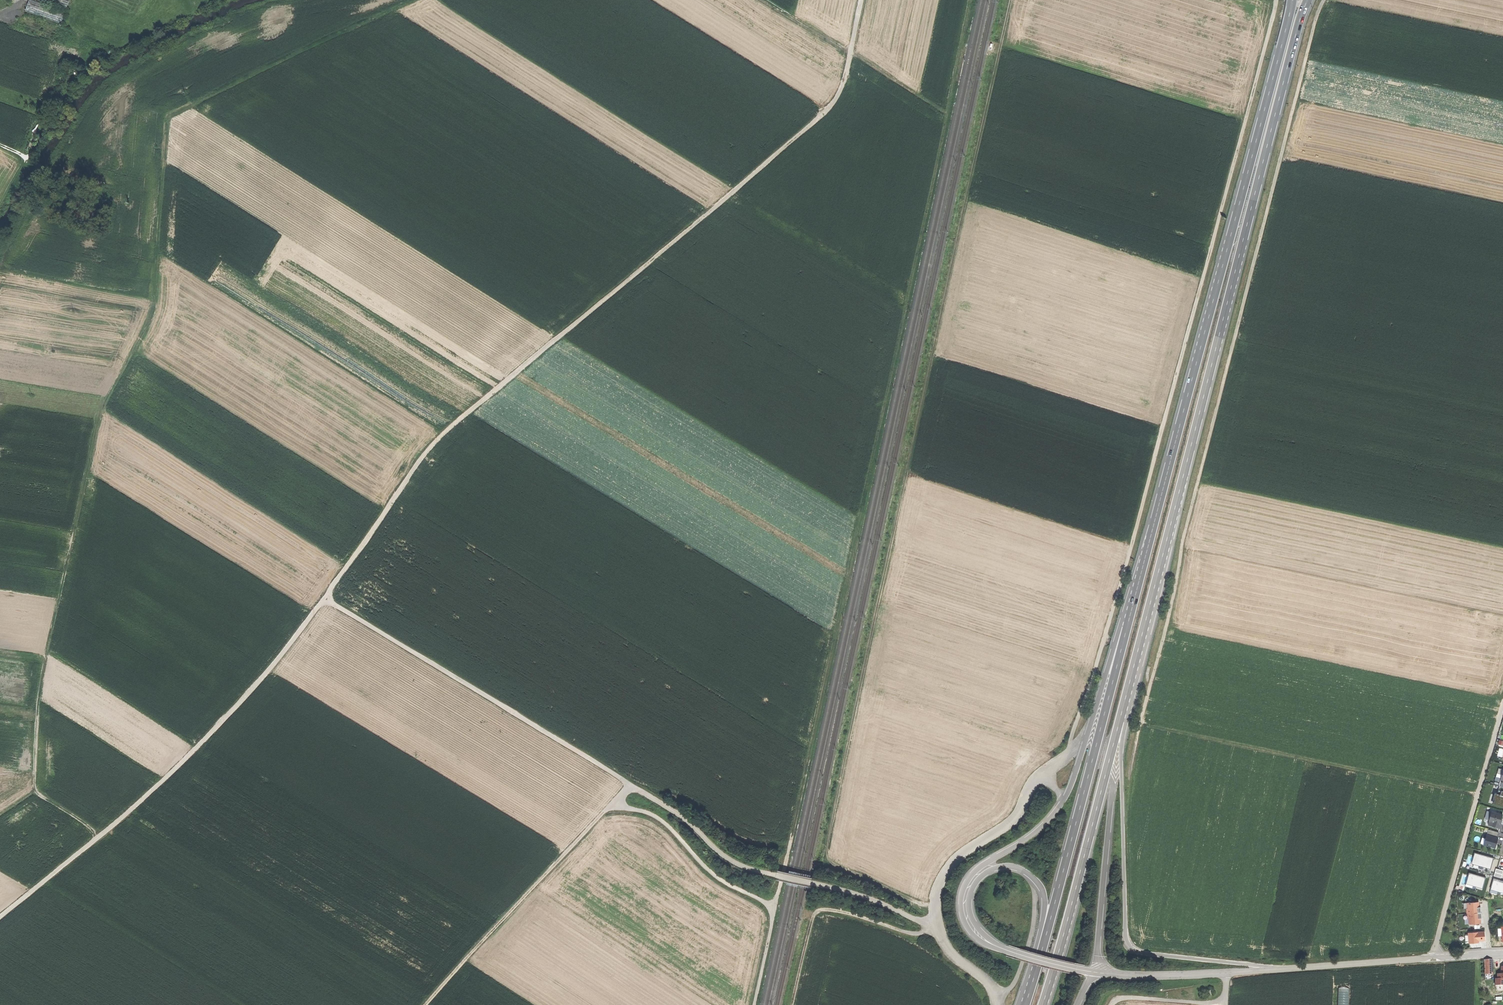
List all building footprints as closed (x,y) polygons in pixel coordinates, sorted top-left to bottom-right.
[(25,11),(61,24),(64,14),(66,15),(67,12),(31,0),(29,0),(25,11)] [(66,9),(69,0),(41,0),(66,9)] [(1499,786),(1497,794),(1494,793),(1493,798),(1495,798),(1493,804),(1502,806),(1502,788),(1499,786)] [(1502,815),(1491,812),(1488,821),(1489,821),(1488,825),(1499,829),(1500,824),(1500,821),(1502,815)] [(1488,830),(1486,835),(1497,838),(1498,833),(1488,830)] [(1486,835),(1485,839),(1483,845),(1491,847),(1495,849),(1496,844),(1496,842),(1497,840),(1496,839),(1497,838),(1486,835)] [(1494,858),(1475,853),(1472,863),(1491,868),(1494,858)] [(1502,870),(1495,868),(1493,875),(1500,877),(1502,870)] [(1486,877),(1469,873),(1466,883),(1482,888),(1484,883),(1486,877)] [(1502,881),(1493,879),(1491,889),(1502,892),(1502,882),(1502,881)] [(1477,902),(1467,903),(1467,909),(1466,909),(1466,914),(1467,914),(1467,918),(1469,918),(1469,919),(1469,923),(1469,924),(1480,923),(1479,920),(1479,918),(1481,918),(1481,913),(1480,913),(1480,910),(1480,907),(1478,907),(1477,902)] [(1484,932),(1468,933),(1468,934),(1469,942),(1469,943),(1478,942),(1477,941),(1480,941),(1484,940),(1484,932)] [(1340,989),(1339,1004),(1349,1004),(1350,990),(1340,989)]
